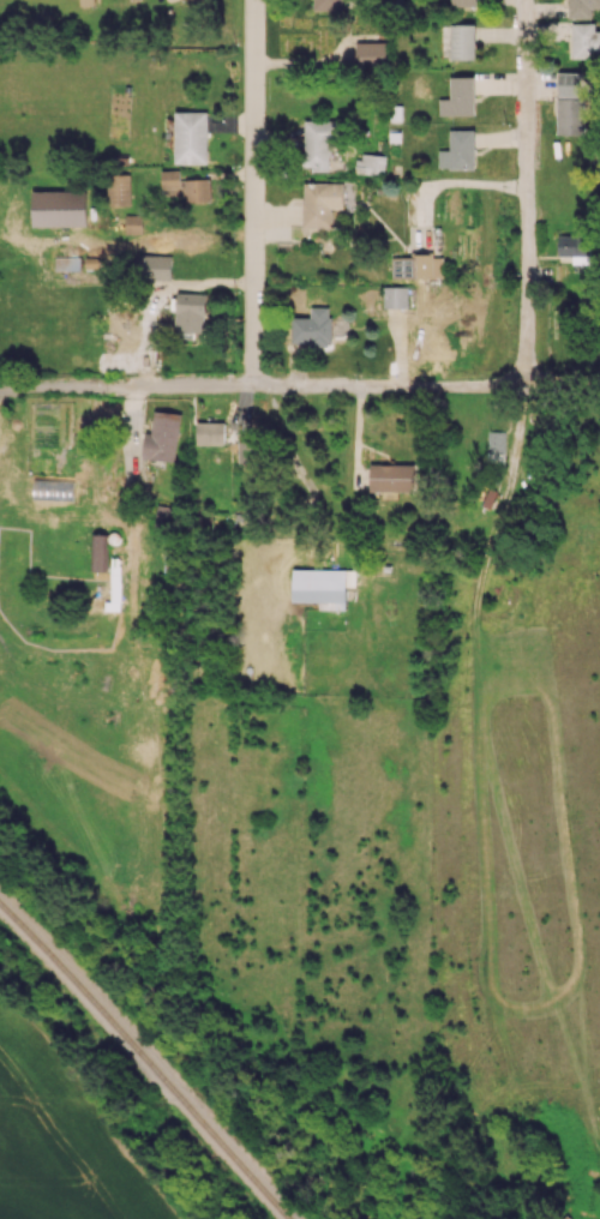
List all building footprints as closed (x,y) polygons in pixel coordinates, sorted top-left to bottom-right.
[(311,10),(343,10),(343,0),(311,0),(311,10)] [(592,18),(592,8),(599,8),(599,0),(568,0),(568,18),(592,18)] [(572,23),(571,57),(599,57),(599,30),(595,30),(595,23),(572,23)] [(475,59),(475,24),(450,24),(450,59),(475,59)] [(386,41),(356,42),(356,64),(387,63),(386,41)] [(584,96),(584,73),(558,72),(557,95),(584,96)] [(475,115),(474,76),(449,76),(450,98),(438,99),(439,116),(475,115)] [(585,135),(585,98),(557,97),(556,134),(585,135)] [(175,112),(176,163),(207,163),(207,111),(175,112)] [(330,169),(330,136),(338,136),(338,121),(305,121),(305,169),(330,169)] [(438,169),(475,169),(475,130),(449,130),(449,150),(438,150),(438,169)] [(355,174),(385,175),(385,155),(356,155),(355,174)] [(161,170),(162,196),(180,195),(179,169),(161,170)] [(107,175),(108,206),(131,205),(131,174),(107,175)] [(183,202),(210,201),(209,178),(182,179),(183,202)] [(344,183),(303,182),(302,227),(332,228),(333,208),(343,208),(344,183)] [(33,226),(86,225),(86,191),(33,191),(33,226)] [(141,216),(128,214),(126,230),(139,231),(141,216)] [(557,235),(557,256),(572,255),(572,271),(589,271),(589,235),(557,235)] [(171,280),(172,255),(139,254),(139,279),(171,280)] [(392,256),(392,278),(443,277),(443,255),(392,256)] [(80,257),(55,257),(55,270),(80,270),(80,257)] [(407,286),(383,286),(383,308),(407,308),(407,286)] [(176,331),(204,331),(205,293),(177,293),(176,331)] [(331,343),(330,307),(310,308),(311,316),(292,317),(292,345),(331,343)] [(145,432),(143,459),(177,460),(179,413),(153,411),(152,432),(145,432)] [(197,445),(211,445),(211,426),(197,427),(197,445)] [(415,492),(415,465),(370,464),(370,491),(415,492)] [(107,571),(108,534),(95,533),(94,570),(107,571)] [(292,601),(320,601),(320,609),(345,609),(345,570),(293,568),(292,601)]
